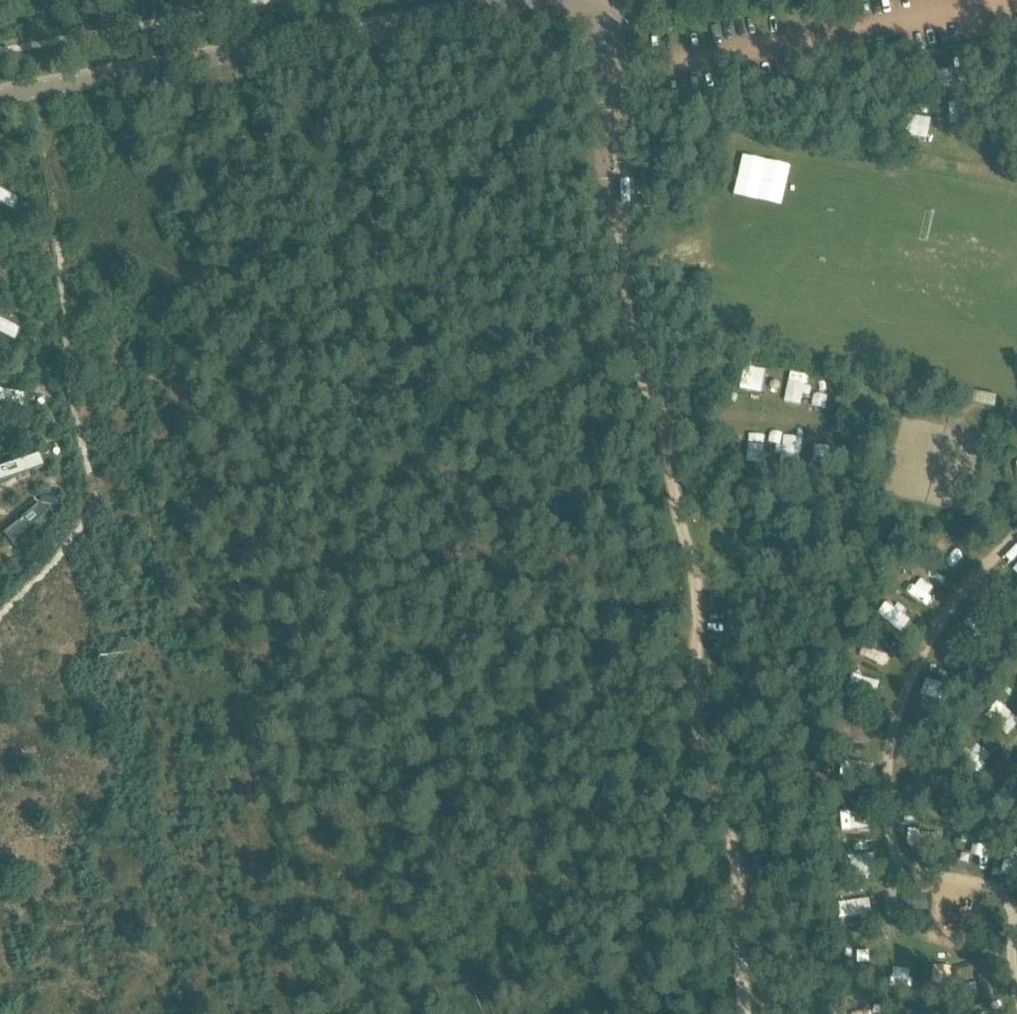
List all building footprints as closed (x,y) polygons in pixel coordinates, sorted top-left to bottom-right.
[(13,212),(20,199),(0,189),(0,205),(13,212)] [(15,342),(21,330),(0,319),(0,335),(15,342)] [(754,374),(753,389),(780,390),(780,375),(754,374)] [(790,393),(814,393),(814,378),(790,378),(790,393)] [(23,410),(26,396),(0,391),(0,405),(23,410)] [(765,463),(766,435),(747,434),(746,462),(765,463)] [(0,468),(0,483),(45,468),(40,454),(0,468)] [(40,504),(3,535),(12,545),(49,514),(40,504)] [(932,553),(948,571),(962,558),(946,540),(932,553)] [(924,597),(935,586),(916,568),(905,579),(924,597)] [(879,626),(903,634),(909,615),(886,608),(879,626)] [(857,662),(868,670),(879,655),(868,647),(857,662)] [(992,721),(1006,739),(1016,730),(1016,723),(1006,709),(992,721)] [(851,728),(851,749),(872,750),(873,729),(851,728)] [(963,874),(983,876),(986,845),(966,843),(963,874)] [(863,875),(867,858),(849,855),(846,872),(863,875)] [(862,929),(860,910),(838,912),(840,931),(862,929)]
